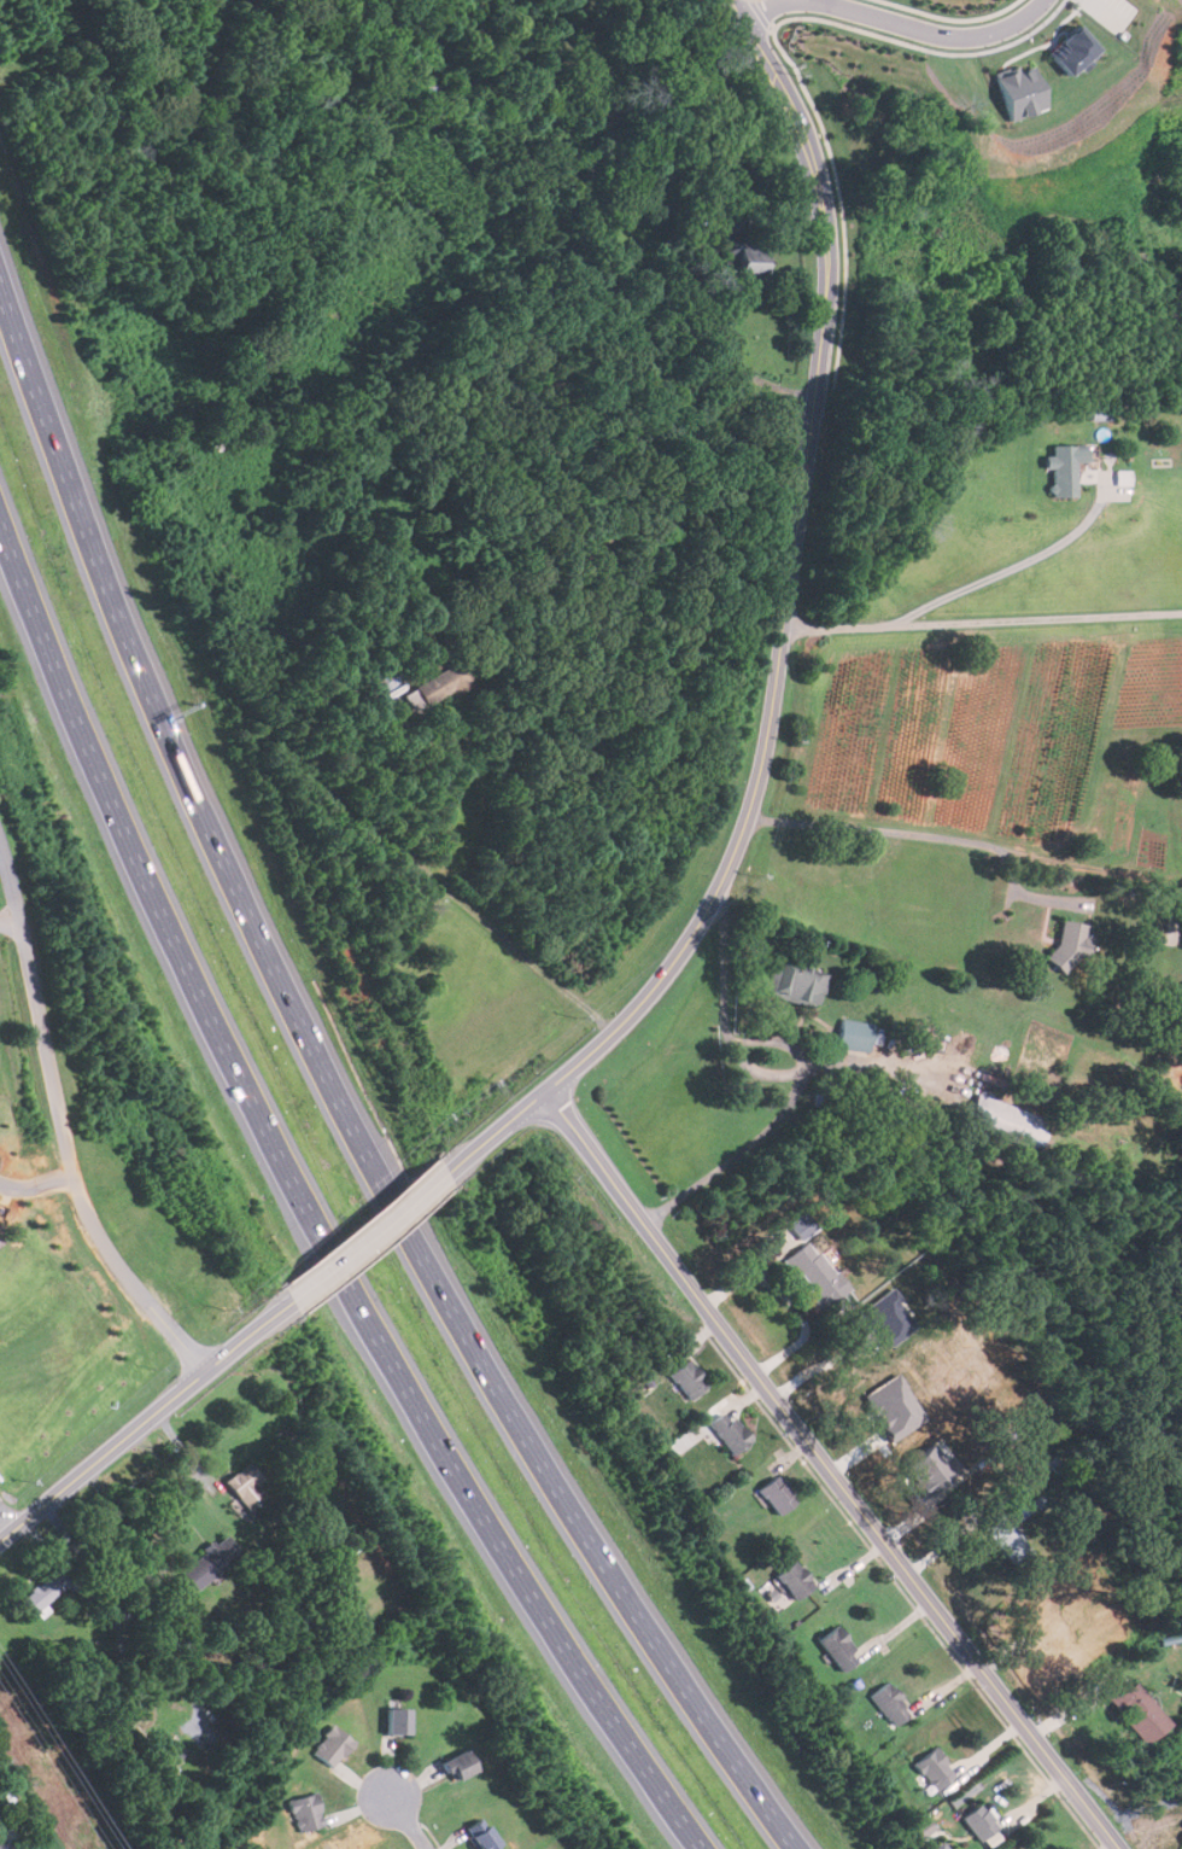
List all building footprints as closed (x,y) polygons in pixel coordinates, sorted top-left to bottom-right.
[(1086,70),(1105,52),(1078,24),(1049,52),(1072,76),(1082,66),(1086,70)] [(1051,109),(1036,66),(1022,71),(1019,65),(996,72),(1012,121),(1051,109)] [(767,276),(767,244),(739,244),(739,276),(767,276)] [(1076,462),(1088,462),(1088,444),(1052,444),(1052,456),(1046,456),(1046,467),(1052,467),(1052,497),(1076,497),(1076,462)] [(479,684),(468,659),(415,683),(426,708),(479,684)] [(367,678),(378,695),(399,682),(388,665),(367,678)] [(1092,937),(1084,935),(1086,924),(1060,918),(1051,964),(1070,969),(1073,956),(1087,958),(1092,937)] [(763,995),(818,1008),(826,973),(772,961),(763,995)] [(837,1048),(868,1051),(872,1022),(841,1019),(837,1048)] [(1038,1149),(1048,1118),(975,1095),(965,1127),(1038,1149)] [(817,1227),(805,1211),(789,1223),(801,1239),(817,1227)] [(804,1293),(819,1314),(849,1294),(812,1241),(785,1259),(807,1291),(804,1293)] [(850,1318),(893,1288),(920,1324),(893,1345),(878,1324),(864,1335),(850,1318)] [(708,1388),(690,1359),(671,1371),(687,1400),(708,1388)] [(863,1395),(889,1440),(924,1420),(899,1375),(863,1395)] [(732,1456),(750,1442),(726,1410),(708,1423),(732,1456)] [(924,1496),(961,1470),(952,1458),(947,1463),(934,1444),(903,1466),(924,1496)] [(263,1478),(247,1462),(224,1482),(248,1510),(265,1494),(257,1485),(263,1478)] [(759,1488),(776,1516),(797,1503),(779,1475),(759,1488)] [(1031,1552),(1012,1527),(1035,1509),(1024,1495),(983,1527),(1012,1567),(1031,1552)] [(195,1590),(241,1553),(226,1533),(180,1569),(195,1590)] [(814,1586),(794,1561),(776,1575),(796,1600),(814,1586)] [(22,1593),(34,1610),(72,1583),(60,1567),(22,1593)] [(860,1661),(837,1626),(818,1638),(841,1674),(860,1661)] [(1136,1680),(1172,1723),(1147,1744),(1110,1701),(1136,1680)] [(870,1693),(891,1727),(909,1715),(888,1681),(870,1693)] [(386,1733),(409,1733),(409,1707),(386,1707),(386,1733)] [(353,1740),(333,1723),(311,1751),(333,1768),(353,1740)] [(157,1746),(170,1762),(182,1752),(169,1737),(157,1746)] [(956,1775),(935,1746),(913,1763),(935,1791),(956,1775)] [(455,1783),(478,1769),(466,1748),(443,1761),(455,1783)] [(291,1800),(299,1831),(326,1824),(316,1792),(291,1800)] [(979,1842),(999,1828),(982,1803),(962,1816),(979,1842)] [(485,1816),(464,1827),(476,1848),(492,1848),(499,1845),(485,1816)] [(934,1827),(924,1818),(913,1828),(923,1838),(934,1827)] [(6,1827),(0,1828),(0,1848),(11,1848),(6,1827)]
